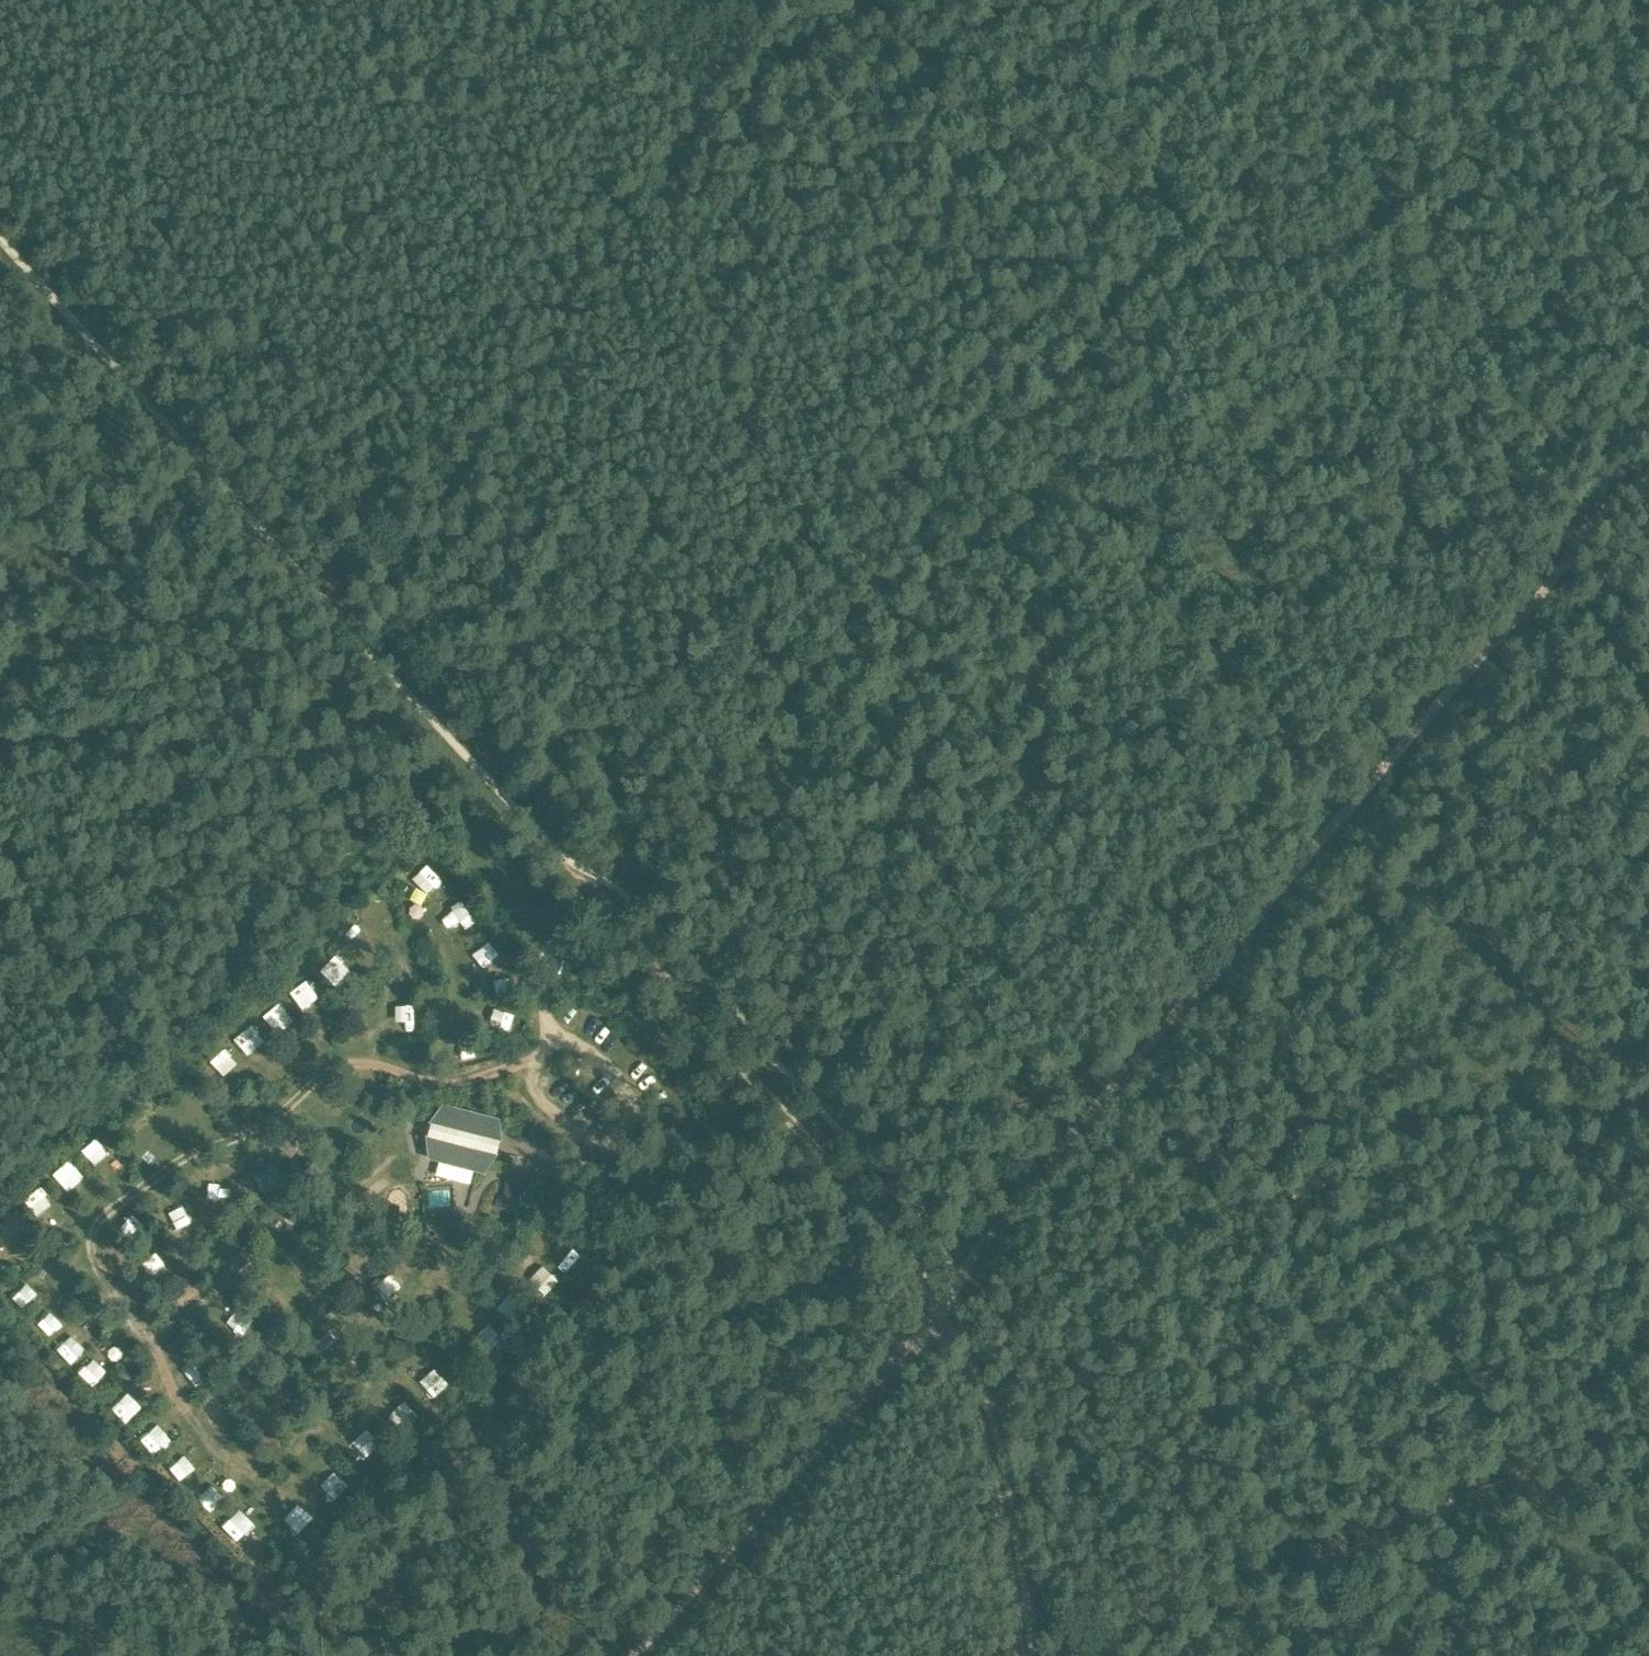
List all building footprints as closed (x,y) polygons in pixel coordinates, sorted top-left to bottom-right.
[(440,843),(422,863),(443,882),(461,863),(440,843)] [(342,923),(357,941),(380,923),(365,904),(342,923)] [(499,965),(512,960),(506,943),(493,948),(499,965)] [(267,1009),(283,1025),(311,994),(294,979),(267,1009)] [(258,1043),(279,1025),(264,1007),(243,1025),(258,1043)] [(234,1060),(251,1048),(238,1031),(221,1044),(234,1060)] [(595,1088),(608,1082),(601,1068),(588,1074),(595,1088)] [(429,1137),(430,1159),(485,1173),(497,1156),(501,1142),(500,1120),(446,1106),(433,1123),(429,1137)] [(101,1119),(88,1134),(108,1153),(122,1138),(101,1119)] [(76,1144),(62,1161),(80,1176),(94,1160),(76,1144)] [(31,1179),(44,1199),(63,1187),(50,1167),(31,1179)] [(530,1183),(512,1178),(502,1214),(519,1220),(530,1183)] [(10,1242),(0,1224),(0,1225),(0,1247),(10,1242)] [(558,1276),(573,1265),(560,1246),(545,1257),(558,1276)] [(237,1272),(251,1260),(243,1250),(229,1262),(237,1272)] [(20,1277),(33,1291),(49,1276),(36,1262),(20,1277)] [(508,1302),(495,1312),(509,1329),(521,1318),(508,1302)] [(86,1316),(71,1331),(85,1344),(100,1330),(86,1316)] [(143,1378),(126,1391),(138,1407),(155,1394),(143,1378)] [(380,1436),(393,1425),(381,1410),(368,1421),(380,1436)] [(345,1468),(356,1459),(346,1446),(335,1455),(345,1468)] [(223,1491),(237,1484),(230,1470),(216,1477),(223,1491)] [(262,1572),(250,1585),(268,1601),(280,1589),(262,1572)]
